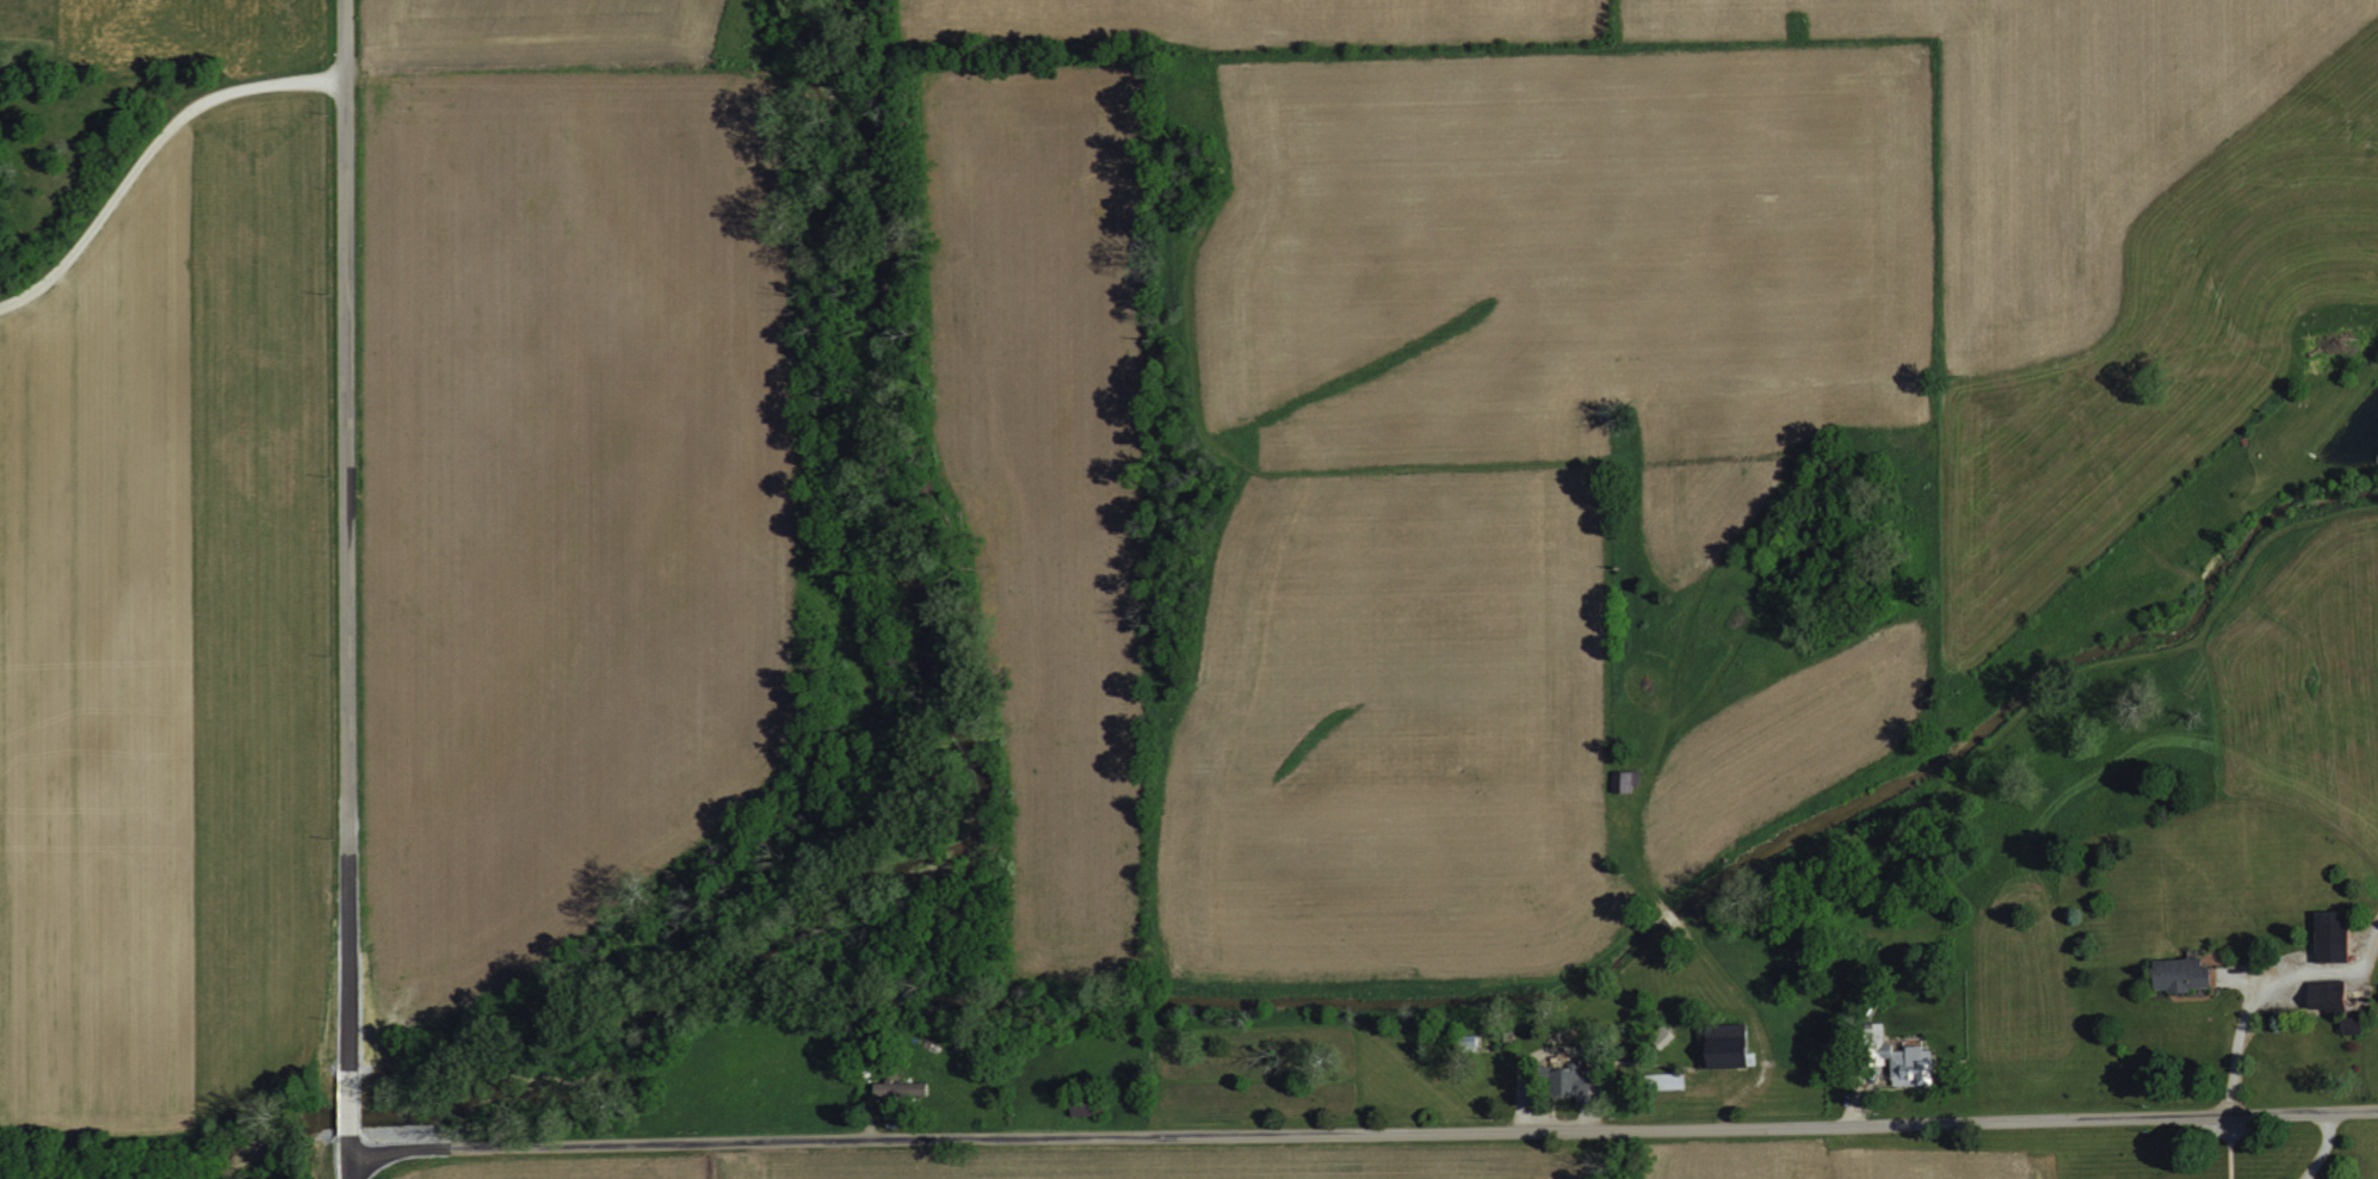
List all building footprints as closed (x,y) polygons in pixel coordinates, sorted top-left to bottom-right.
[(2315,961),(2347,960),(2345,911),(2314,912),(2315,961)] [(2153,958),(2153,991),(2210,989),(2209,965),(2201,965),(2201,957),(2153,958)] [(2310,1009),(2334,1005),(2330,979),(2306,982),(2310,1009)] [(1890,1057),(1891,1085),(1933,1084),(1931,1046),(1893,1048),(1893,1042),(1884,1043),(1883,1022),(1866,1023),(1867,1058),(1890,1057)] [(1673,1037),(1662,1024),(1648,1037),(1659,1049),(1673,1037)] [(1589,1070),(1548,1069),(1547,1094),(1576,1095),(1575,1104),(1588,1104),(1589,1070)] [(1684,1088),(1683,1072),(1645,1073),(1646,1090),(1684,1088)] [(926,1082),(873,1083),(873,1096),(926,1095),(926,1082)]
